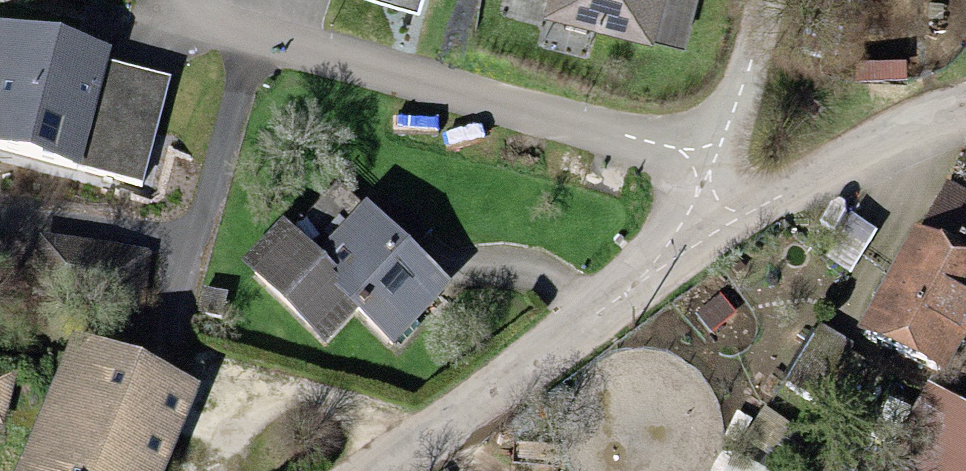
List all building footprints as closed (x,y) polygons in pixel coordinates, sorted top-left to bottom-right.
[(420,14),(424,0),(372,0),(420,14)] [(543,20),(654,48),(655,43),(686,50),(699,0),(548,0),(543,20)] [(0,17),(0,146),(142,181),(168,76),(106,61),(110,44),(0,17)] [(911,236),(965,263),(965,204),(934,189),(911,236)] [(324,190),(285,230),(302,246),(341,206),(324,190)] [(366,224),(397,251),(415,230),(385,203),(366,224)] [(350,210),(304,260),(356,306),(387,334),(432,283),(397,251),(366,224),(350,210)] [(271,230),(235,270),(321,346),(356,306),(304,260),(271,230)] [(853,330),(936,369),(965,308),(965,263),(911,236),(901,232),(853,330)] [(154,249),(40,234),(32,291),(146,306),(154,249)] [(12,470),(156,470),(192,390),(71,337),(12,470)] [(0,363),(0,423),(1,423),(20,370),(0,363)] [(928,376),(912,406),(887,393),(847,470),(965,470),(965,395),(928,376)]
